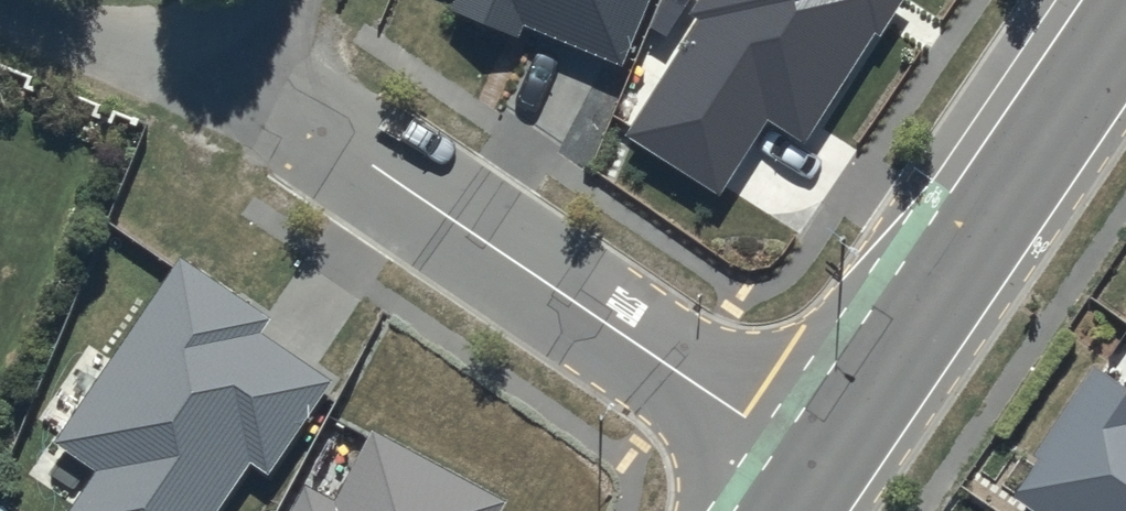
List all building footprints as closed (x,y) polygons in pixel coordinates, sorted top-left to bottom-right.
[(453,11),(519,37),(524,25),(623,64),(648,0),(457,0),(453,11)] [(691,13),(700,19),(626,136),(718,194),(767,116),(804,140),(874,31),(880,35),(902,0),(699,0),(691,13)] [(250,458),(268,469),(332,374),(262,328),(271,314),(180,252),(53,435),(97,465),(65,510),(214,510),(250,458)] [(1094,368),(1034,456),(1038,459),(1012,498),(1031,510),(1125,510),(1125,390),(1094,368)] [(304,479),(287,510),(498,510),(505,497),(372,424),(334,496),(304,479)]
